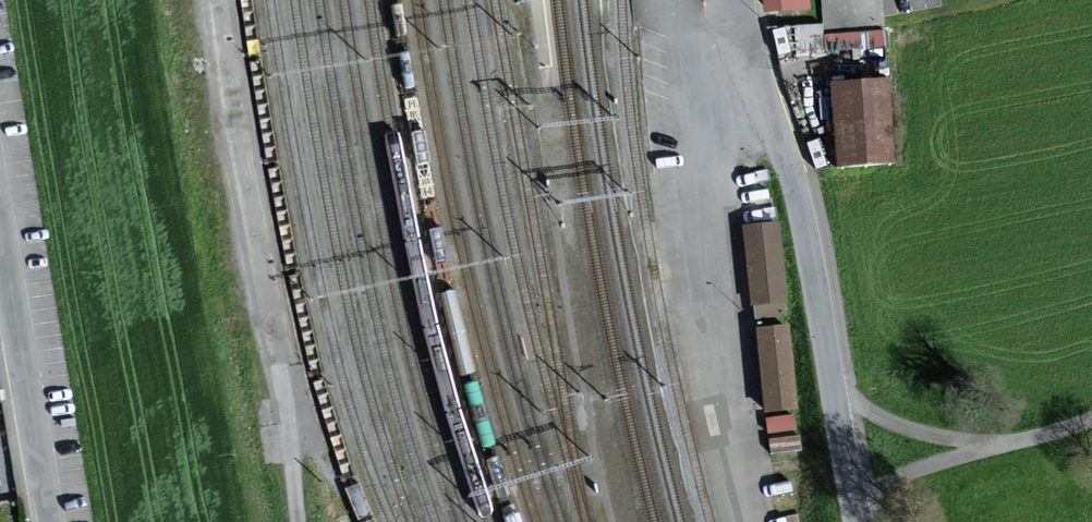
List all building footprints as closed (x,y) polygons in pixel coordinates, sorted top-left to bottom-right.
[(768,14),(810,12),(810,0),(767,0),(768,14)] [(822,33),(863,32),(863,42),(882,41),(881,0),(821,0),(822,33)] [(890,78),(831,82),(836,167),(895,164),(890,78)] [(779,226),(748,229),(757,317),(788,314),(779,226)] [(786,329),(759,331),(767,413),(794,410),(786,329)]
